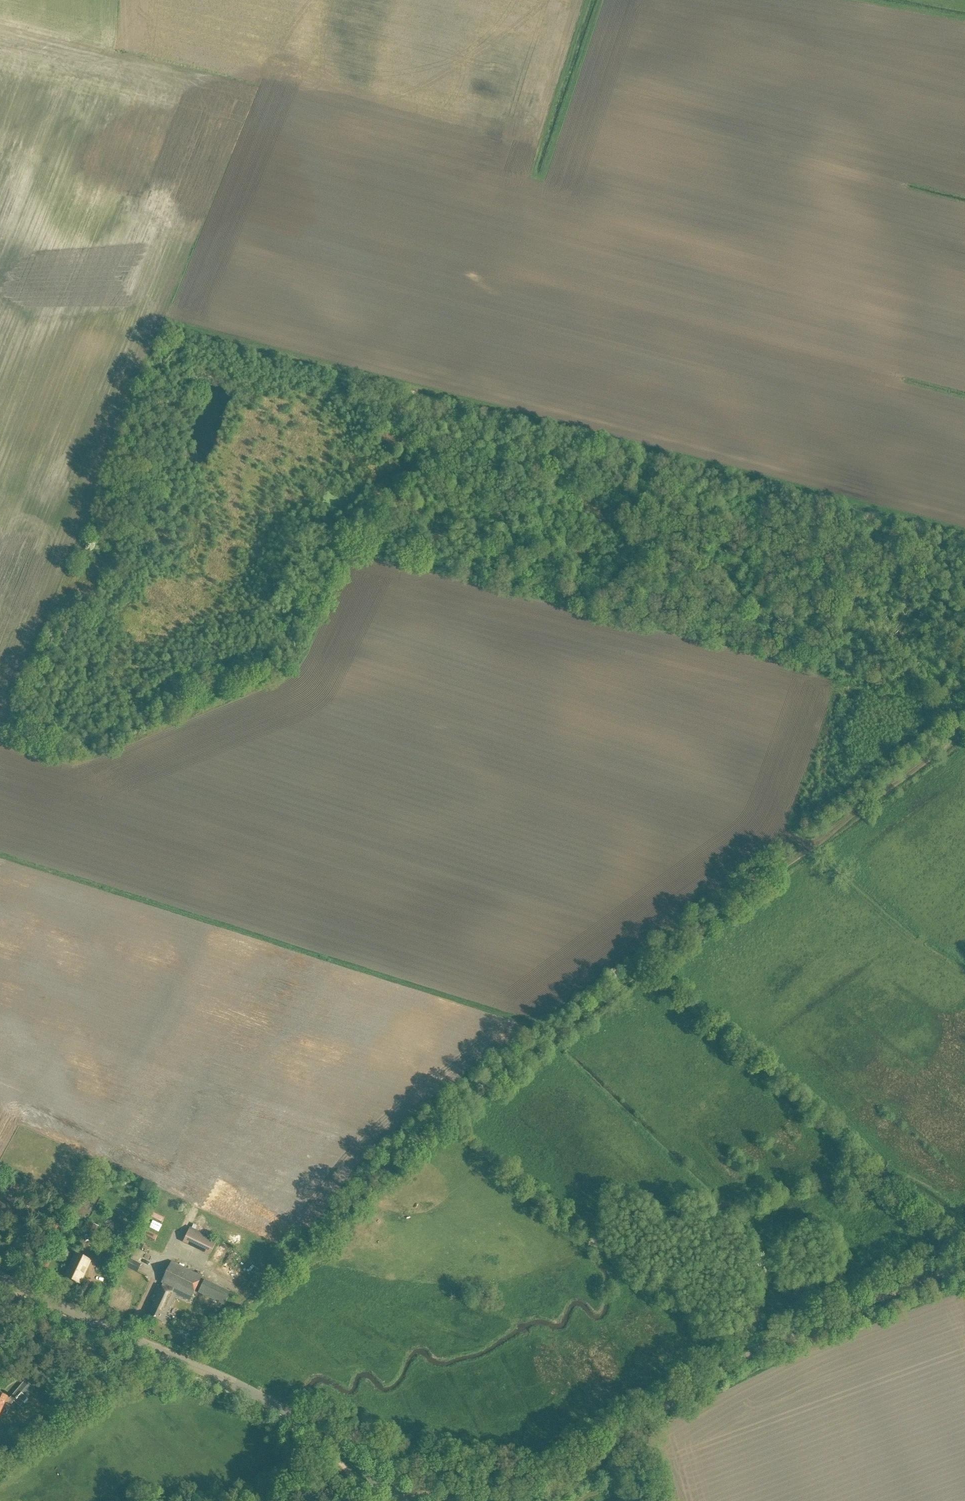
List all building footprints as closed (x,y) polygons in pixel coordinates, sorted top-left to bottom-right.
[(9,1215),(15,1202),(0,1195),(0,1211),(9,1215)] [(99,1226),(87,1221),(83,1230),(95,1235),(99,1226)] [(209,1236),(211,1232),(191,1222),(182,1240),(208,1253),(216,1239),(209,1236)] [(110,1237),(102,1252),(113,1258),(120,1243),(110,1237)] [(136,1247),(131,1260),(140,1263),(145,1251),(136,1247)] [(75,1253),(64,1276),(80,1284),(91,1260),(75,1253)] [(131,1269),(137,1272),(141,1265),(134,1262),(131,1269)] [(189,1302),(201,1277),(172,1263),(161,1284),(165,1286),(163,1290),(157,1287),(150,1303),(154,1305),(147,1318),(162,1325),(175,1298),(177,1299),(179,1297),(189,1302)] [(203,1278),(196,1292),(222,1304),(228,1291),(203,1278)] [(27,1353),(16,1357),(19,1364),(29,1360),(27,1353)] [(1,1392),(0,1391),(0,1413),(5,1401),(12,1405),(15,1402),(21,1406),(36,1389),(25,1381),(11,1398),(1,1392)]
